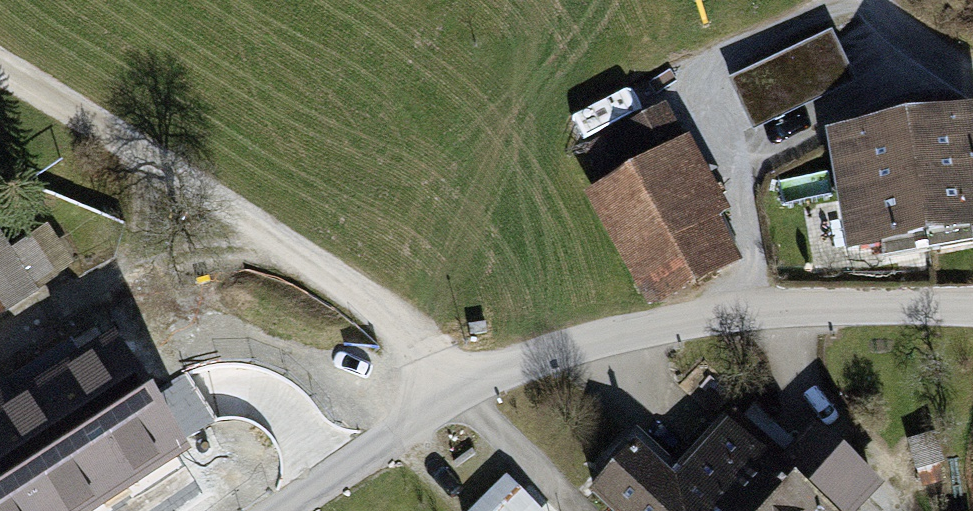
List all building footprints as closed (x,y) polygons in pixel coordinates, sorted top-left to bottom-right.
[(830,42),(734,86),(754,130),(850,85),(830,42)] [(715,211),(664,114),(596,150),(617,188),(597,198),(653,301),(733,258),(710,216),(715,211)] [(835,145),(853,247),(972,226),(972,121),(835,145)] [(66,264),(48,236),(12,260),(0,242),(0,306),(66,264)] [(95,323),(0,384),(0,510),(82,510),(177,450),(95,323)] [(644,450),(602,497),(618,510),(838,510),(866,479),(810,431),(784,460),(739,420),(683,484),(644,450)] [(470,510),(541,510),(506,476),(470,510)]
